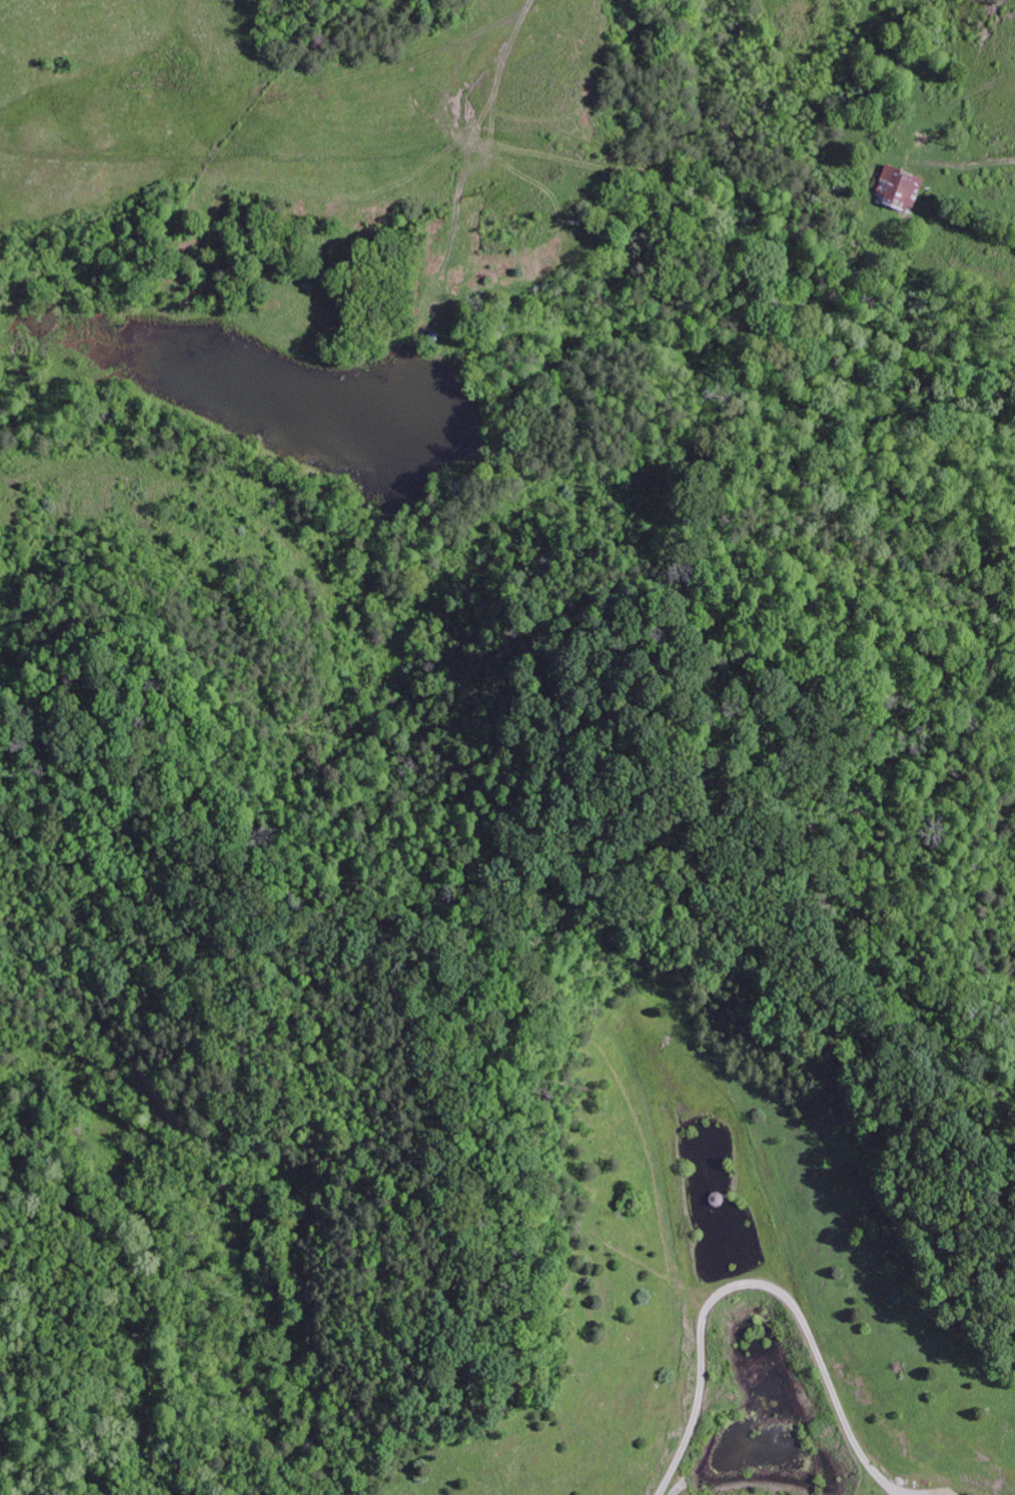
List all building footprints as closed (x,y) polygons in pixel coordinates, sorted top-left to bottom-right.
[(878,180),(884,182),(882,189),(879,188),(875,201),(908,212),(920,177),(882,165),(878,180)]
